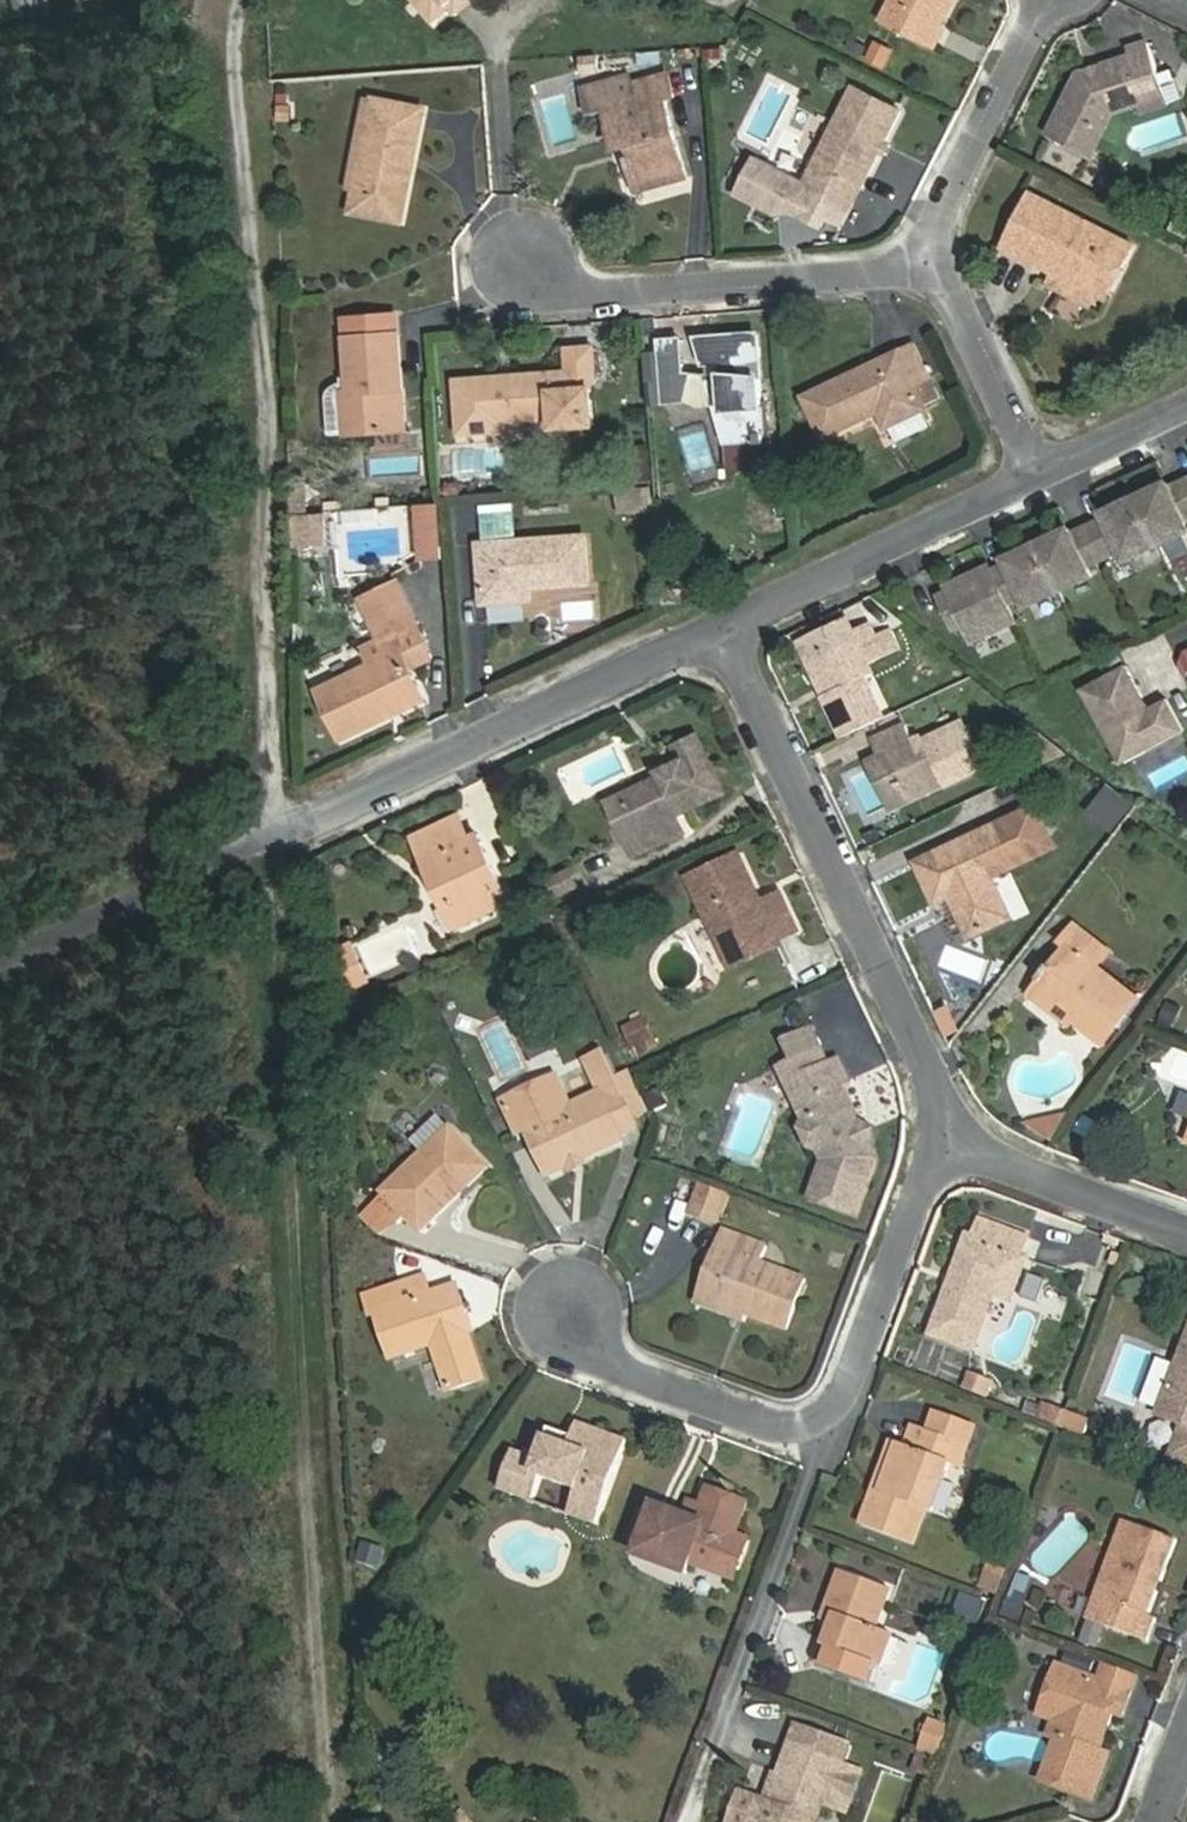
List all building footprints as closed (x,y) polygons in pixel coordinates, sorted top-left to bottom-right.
[(433,27),(452,11),(449,7),(457,0),(411,0),(433,27)] [(449,7),(452,11),(457,16),(473,3),(470,0),(457,0),(449,7)] [(884,20),(929,43),(951,0),(895,0),(884,20)] [(1091,158),(1113,113),(1146,103),(1144,96),(1164,89),(1149,44),(1129,51),(1131,58),(1102,68),(1101,73),(1090,77),(1086,73),(1081,75),(1049,137),(1091,158)] [(885,67),(892,53),(877,45),(869,59),(885,67)] [(634,86),(631,75),(584,88),(592,115),(607,111),(618,150),(626,148),(638,192),(687,178),(665,99),(674,96),(668,76),(634,86)] [(908,110),(855,84),(807,180),(757,156),(737,197),(778,218),(796,217),(828,232),(832,223),(848,231),(908,110)] [(387,104),(384,123),(372,120),(353,213),(401,223),(424,111),(387,104)] [(1133,247),(1031,197),(1007,246),(1095,290),(1111,257),(1125,263),(1133,247)] [(398,317),(346,321),(351,379),(352,393),(345,394),(348,434),(348,435),(406,431),(398,317)] [(700,341),(706,363),(720,362),(722,377),(687,374),(665,372),(668,404),(686,403),(701,410),(719,409),(730,442),(766,440),(761,380),(742,379),(741,360),(758,359),(757,337),(700,341)] [(663,344),(665,372),(687,374),(684,342),(663,344)] [(570,374),(458,383),(462,434),(505,431),(504,423),(554,419),(555,428),(594,425),(590,383),(597,382),(595,348),(568,350),(570,374)] [(901,354),(805,398),(824,438),(873,415),(881,431),(927,410),(901,354)] [(331,435),(348,434),(345,394),(352,393),(351,379),(337,380),(337,386),(330,390),(328,398),(331,435)] [(306,477),(292,478),(294,515),(308,513),(306,477)] [(932,600),(947,632),(956,628),(965,646),(1007,626),(999,608),(1015,600),(1020,611),(1084,581),(1079,571),(1113,555),(1118,565),(1182,535),(1177,525),(1186,520),(1186,481),(1162,493),(1159,487),(1095,517),(1098,523),(1064,539),(1062,533),(998,563),(1000,568),(984,576),(982,571),(939,591),(941,596),(932,600)] [(619,512),(656,510),(654,484),(617,486),(619,512)] [(483,535),(517,535),(517,503),(483,503),(483,535)] [(326,524),(305,526),(306,547),(327,545),(326,524)] [(422,559),(444,557),(441,524),(420,526),(422,559)] [(586,539),(481,547),(486,603),(531,599),(530,587),(590,582),(586,539)] [(342,739),(392,716),(391,712),(423,697),(410,670),(433,659),(399,584),(363,601),(383,643),(366,650),(373,667),(320,692),(342,739)] [(683,592),(664,593),(665,605),(684,604),(683,592)] [(561,619),(593,619),(593,599),(561,599),(561,619)] [(867,676),(875,673),(870,663),(900,650),(890,629),(877,635),(871,623),(853,631),(848,620),(801,641),(809,659),(819,654),(835,690),(826,695),(845,736),(886,717),(867,676)] [(1186,670),(1186,649),(1179,653),(1186,670)] [(331,663),(306,673),(312,687),(337,676),(331,663)] [(1131,664),(1085,685),(1121,762),(1185,732),(1170,699),(1152,708),(1131,664)] [(987,765),(966,720),(926,739),(924,736),(915,740),(907,725),(874,741),(882,757),(888,754),(906,792),(941,775),(945,785),(987,765)] [(1040,731),(1022,739),(1036,767),(1068,751),(1040,731)] [(678,815),(726,793),(700,735),(676,747),(683,762),(663,772),(665,775),(610,801),(636,856),(686,832),(678,815)] [(1097,798),(1090,811),(1114,825),(1121,812),(1097,798)] [(1038,808),(1005,824),(1024,865),(1057,850),(1038,808)] [(469,920),(510,901),(478,836),(470,839),(461,819),(423,837),(433,857),(428,859),(439,882),(449,877),(469,920)] [(1005,824),(974,836),(919,862),(938,903),(953,896),(971,935),(1012,916),(994,879),(1024,865),(1005,824)] [(782,886),(763,895),(741,847),(684,874),(729,970),(786,944),(783,938),(802,929),(782,886)] [(558,898),(582,884),(571,865),(546,879),(558,898)] [(1098,966),(1109,951),(1076,926),(1064,941),(1070,945),(1041,983),(1080,1013),(1075,1019),(1105,1041),(1139,998),(1098,966)] [(355,944),(338,952),(345,969),(363,960),(355,944)] [(363,960),(345,969),(353,986),(371,978),(363,960)] [(645,1021),(625,1029),(636,1057),(656,1048),(645,1021)] [(588,1061),(603,1093),(572,1107),(557,1076),(506,1100),(520,1131),(527,1128),(550,1176),(569,1168),(572,1171),(587,1164),(585,1160),(623,1141),(620,1135),(639,1127),(605,1054),(588,1061)] [(875,1160),(858,1121),(842,1086),(849,1083),(840,1063),(792,1084),(808,1119),(805,1128),(813,1146),(822,1150),(827,1161),(815,1198),(857,1213),(875,1160)] [(422,1230),(488,1168),(452,1129),(386,1192),(407,1215),(422,1230)] [(706,1185),(696,1213),(717,1221),(728,1193),(706,1185)] [(386,1192),(360,1216),(381,1235),(396,1226),(407,1215),(386,1192)] [(1024,1256),(1030,1239),(984,1222),(977,1239),(970,1236),(934,1334),(975,1349),(1012,1252),(1024,1256)] [(789,1329),(807,1280),(762,1263),(769,1247),(727,1232),(721,1248),(734,1254),(716,1302),(749,1314),(789,1329)] [(721,1248),(699,1305),(746,1323),(749,1314),(716,1302),(734,1254),(721,1248)] [(470,1332),(473,1331),(458,1287),(433,1295),(426,1274),(362,1295),(369,1316),(379,1313),(394,1357),(435,1343),(450,1389),(485,1378),(470,1332)] [(1163,1415),(1186,1423),(1174,1455),(1186,1460),(1186,1351),(1163,1415)] [(963,1387),(988,1396),(994,1380),(970,1370),(963,1387)] [(1042,1411),(1037,1425),(1060,1433),(1082,1441),(1087,1427),(1065,1419),(1042,1411)] [(925,1429),(970,1446),(976,1429),(932,1412),(925,1429)] [(599,1527),(630,1440),(581,1422),(571,1445),(548,1437),(539,1459),(515,1450),(501,1491),(534,1503),(543,1478),(579,1491),(570,1516),(599,1527)] [(970,1446),(925,1429),(916,1426),(908,1446),(901,1444),(883,1493),(877,1490),(864,1526),(914,1544),(927,1509),(934,1512),(952,1463),(963,1467),(970,1446)] [(737,1535),(749,1504),(711,1490),(700,1522),(658,1507),(640,1556),(689,1574),(693,1563),(737,1579),(751,1541),(737,1535)] [(1152,1617),(1179,1541),(1124,1521),(1088,1619),(1151,1643),(1159,1620),(1152,1617)] [(984,1587),(1000,1593),(1007,1576),(990,1570),(984,1587)] [(1006,1617),(1026,1622),(1037,1575),(1018,1570),(1006,1617)] [(878,1628),(892,1589),(842,1571),(824,1621),(835,1625),(820,1665),(860,1679),(866,1662),(882,1668),(895,1634),(878,1628)] [(965,1590),(954,1615),(981,1627),(992,1602),(965,1590)] [(1100,1681),(1132,1693),(1139,1676),(1106,1664),(1100,1681)] [(1110,1754),(1099,1750),(1114,1712),(1124,1716),(1132,1693),(1100,1681),(1061,1666),(1043,1715),(1065,1723),(1045,1781),(1093,1799),(1110,1754)] [(921,1744),(942,1752),(951,1728),(930,1720),(921,1744)] [(772,1802),(762,1799),(761,1801),(743,1794),(733,1821),(736,1821),(818,1821),(825,1802),(847,1810),(861,1772),(843,1766),(843,1763),(831,1759),(837,1742),(799,1728),(772,1802)] [(933,1775),(939,1758),(920,1752),(914,1768),(933,1775)] [(451,1821),(452,1821),(472,1821),(464,1811),(451,1821)]
